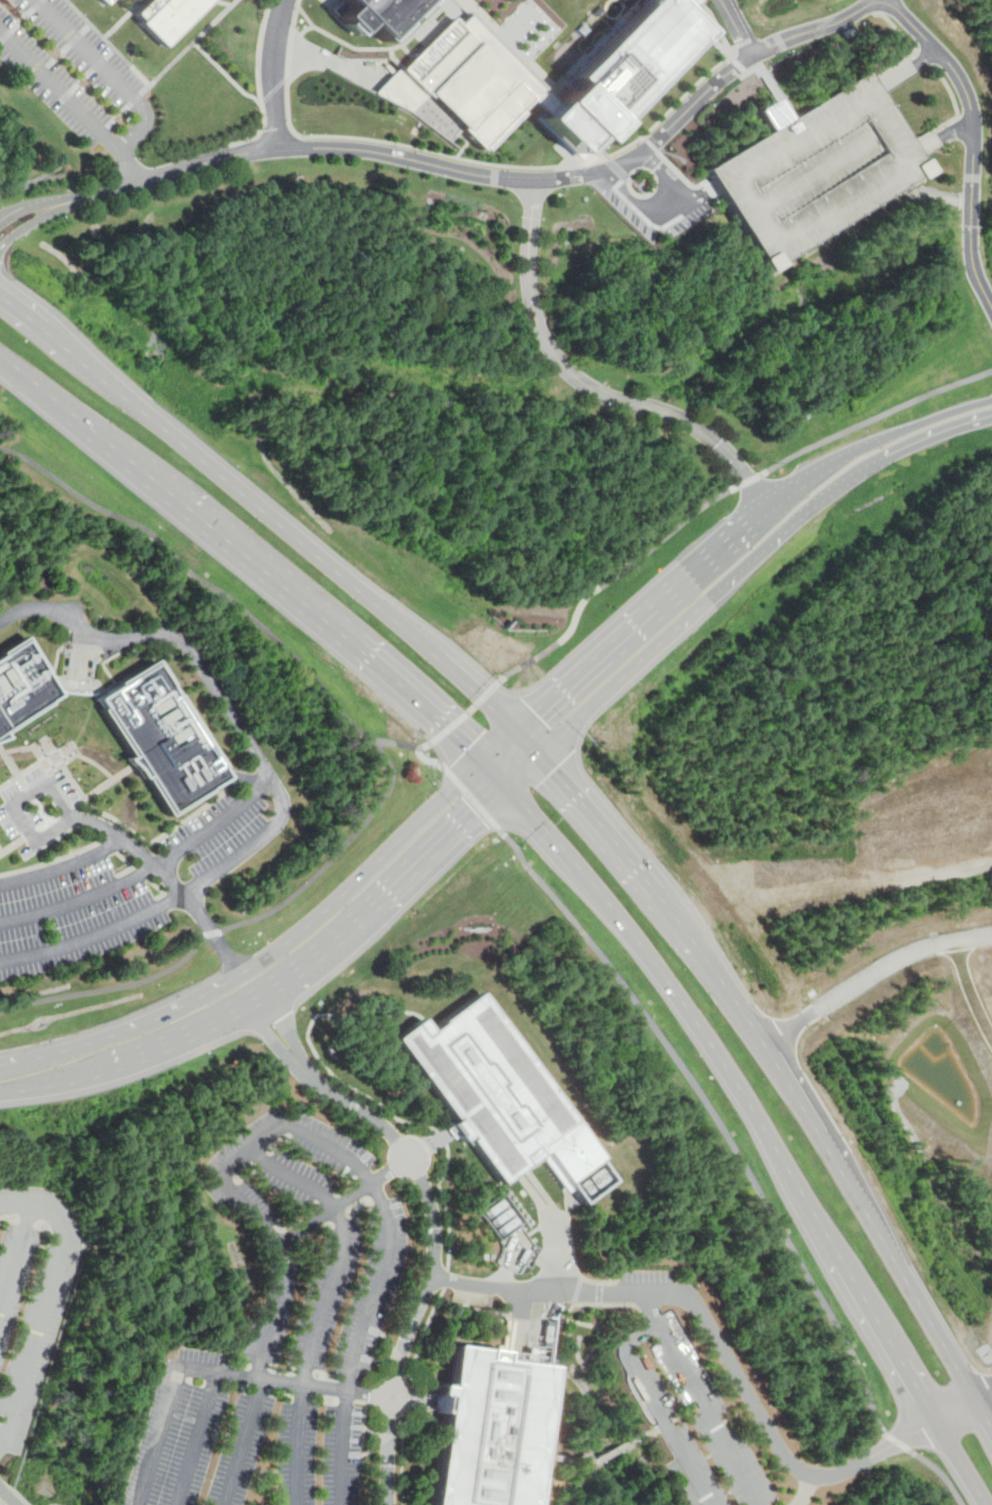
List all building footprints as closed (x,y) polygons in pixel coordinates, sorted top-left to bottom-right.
[(131,13),(160,44),(207,0),(145,0),(131,13)] [(348,5),(337,16),(354,33),(364,23),(383,41),(424,0),(343,0),(348,5)] [(536,117),(656,0),(670,0),(702,31),(590,141),(585,136),(571,151),(536,117)] [(451,18),(529,96),(519,107),(524,112),(487,149),(483,144),(479,149),(400,68),(451,18)] [(705,168),(868,71),(918,152),(929,169),(763,269),(717,188),(705,168)] [(61,694),(0,733),(0,654),(24,638),(47,673),(61,694)] [(96,698),(117,684),(152,662),(225,777),(169,813),(138,764),(96,698)] [(422,1019),(427,1025),(431,1031),(436,1028),(442,1023),(441,1022),(481,992),(565,1108),(575,1122),(564,1130),(541,1147),(544,1153),(542,1154),(537,1158),(521,1169),(516,1174),(501,1184),(468,1140),(470,1139),(469,1137),(462,1143),(458,1136),(460,1135),(457,1131),(453,1126),(452,1123),(457,1120),(456,1119),(453,1121),(394,1039),(422,1019)] [(535,1223),(509,1188),(498,1196),(499,1197),(480,1211),(499,1236),(518,1222),(524,1231),(535,1223)] [(538,1455),(532,1504),(433,1504),(446,1405),(447,1396),(438,1395),(439,1386),(449,1388),(454,1346),(485,1350),(485,1349),(499,1351),(503,1351),(502,1361),(503,1361),(507,1361),(525,1364),(549,1367),(538,1453),(538,1455)]
